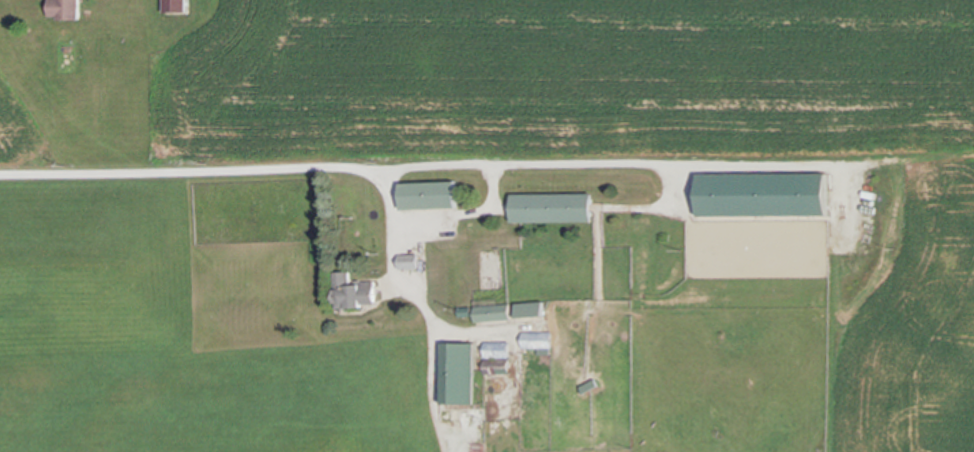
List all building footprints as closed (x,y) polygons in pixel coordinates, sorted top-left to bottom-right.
[(49,15),(48,0),(77,0),(77,20),(57,19),(57,16),(49,15)] [(696,174),(823,173),(823,214),(696,215),(696,174)] [(400,182),(451,181),(452,206),(401,206),(400,182)] [(511,195),(588,196),(589,221),(512,220),(511,195)] [(399,266),(399,253),(415,254),(415,266),(399,266)] [(357,309),(330,308),(332,271),(350,272),(350,280),(373,281),(372,303),(358,302),(357,309)] [(475,318),(475,304),(507,303),(508,318),(475,318)] [(514,304),(541,303),(542,318),(515,319),(514,304)] [(453,313),(453,305),(467,305),(467,313),(453,313)] [(521,347),(521,339),(516,339),(516,332),(552,332),(552,348),(521,347)] [(442,342),(472,342),(472,404),(441,404),(442,342)] [(485,354),(484,343),(507,343),(508,354),(485,354)] [(484,373),(484,362),(508,362),(508,373),(484,373)] [(578,387),(593,379),(597,387),(582,395),(578,387)]
